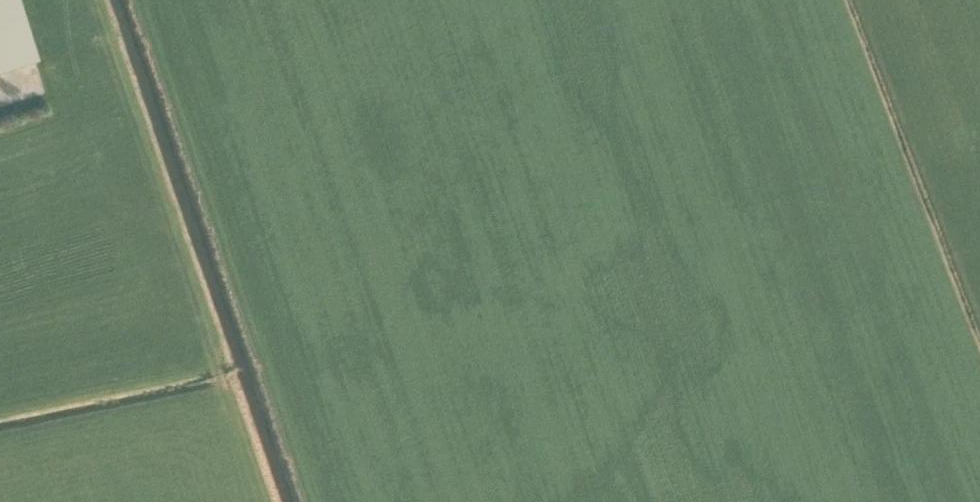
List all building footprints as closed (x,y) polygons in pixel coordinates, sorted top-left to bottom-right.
[(15,0),(0,0),(0,72),(35,61),(15,0)]
